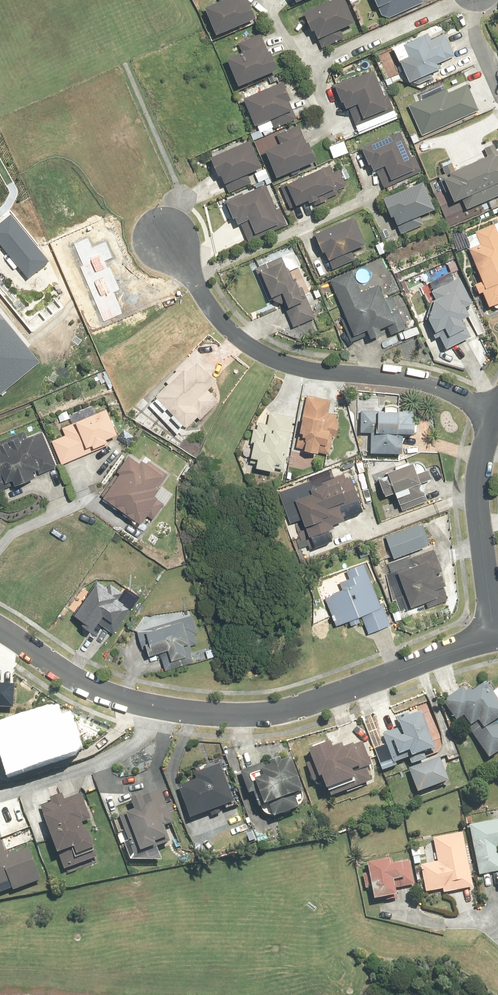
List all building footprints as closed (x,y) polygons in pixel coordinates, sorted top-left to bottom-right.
[(245,3),(244,0),(217,0),(218,2),(200,9),(211,37),(252,21),(251,18),(254,17),(248,2),(245,3)] [(299,14),(302,25),(307,33),(309,32),(313,40),(316,39),(320,48),(343,39),(339,29),(351,24),(350,23),(353,21),(344,0),(332,0),(299,14)] [(376,14),(386,19),(422,3),(420,0),(369,0),(376,14)] [(435,71),(433,66),(453,57),(443,34),(429,40),(426,34),(412,40),(412,41),(399,46),(404,58),(395,62),(405,84),(435,71)] [(236,44),(240,54),(223,61),(233,88),(274,72),(273,70),(277,68),(267,43),(263,45),(259,35),(236,44)] [(385,95),(374,71),(368,73),(368,72),(350,80),(349,78),(330,86),(337,104),(339,104),(341,111),(347,109),(354,127),(392,112),(385,95)] [(288,95),(283,82),(240,99),(251,127),(270,120),(273,129),(296,120),(288,100),(287,95),(288,95)] [(445,89),(406,106),(420,137),(477,112),(465,85),(447,93),(445,89)] [(272,180),(314,162),(298,126),(275,136),(279,145),(260,153),(272,180)] [(395,183),(394,180),(393,179),(408,173),(410,176),(421,172),(420,170),(413,155),(411,156),(400,131),(356,149),(364,167),(366,166),(369,173),(374,170),(382,189),(395,183)] [(248,142),(206,159),(217,187),(223,185),(227,193),(250,184),(246,175),(259,170),(248,142)] [(464,211),(497,195),(497,150),(495,151),(492,145),(482,149),(486,157),(453,171),(450,163),(441,167),(444,175),(437,177),(448,204),(460,200),(464,211)] [(286,183),(278,187),(288,209),(303,203),(304,205),(312,202),(314,207),(327,201),(324,194),(329,192),(331,197),(337,194),(335,191),(345,187),(338,170),(333,172),(330,165),(286,184),(286,183)] [(420,183),(378,200),(386,220),(389,219),(392,227),(395,226),(399,235),(422,225),(419,216),(432,211),(420,183)] [(281,226),(285,225),(278,209),(274,210),(264,185),(221,202),(229,221),(231,220),(233,227),(239,225),(246,243),(282,228),(281,226)] [(0,220),(0,239),(29,275),(50,258),(11,211),(4,216),(0,220)] [(350,219),(310,236),(314,246),(318,255),(320,254),(324,263),(327,261),(330,270),(353,261),(350,252),(362,247),(361,244),(364,242),(354,218),(351,220),(350,219)] [(466,250),(477,283),(470,286),(473,291),(475,295),(479,294),(485,309),(497,303),(497,241),(493,224),(473,233),(478,245),(466,250)] [(300,288),(297,289),(293,281),(292,281),(287,270),(284,268),(280,258),(253,269),(266,301),(271,299),(271,303),(282,307),(290,329),(313,319),(300,288)] [(351,272),(328,282),(349,338),(362,332),(365,341),(378,336),(376,331),(385,328),(388,336),(404,330),(392,295),(382,299),(377,285),(358,293),(351,272)] [(434,333),(441,351),(467,338),(458,321),(464,318),(460,310),(470,305),(457,279),(429,292),(433,301),(429,303),(423,320),(429,335),(434,333)] [(28,338),(0,305),(0,395),(44,360),(28,338)] [(170,382),(160,392),(192,424),(200,415),(202,418),(222,400),(211,388),(223,376),(217,370),(218,368),(198,348),(185,361),(177,369),(178,370),(168,379),(170,382)] [(340,413),(331,411),(333,398),(308,394),(298,446),(332,453),(336,434),(340,434),(343,420),(339,419),(340,413)] [(408,451),(408,431),(420,432),(420,427),(420,418),(418,418),(418,407),(407,407),(407,408),(406,408),(406,406),(404,406),(404,402),(401,402),(399,402),(397,402),(395,402),(393,402),(392,402),(391,402),(390,402),(389,402),(389,407),(384,407),(382,407),(364,407),(364,410),(361,410),(361,415),(361,433),(373,433),(373,450),(403,451),(408,451)] [(122,431),(111,405),(80,418),(81,419),(64,426),(68,434),(54,440),(64,462),(99,447),(98,445),(113,439),(111,436),(122,431)] [(259,428),(256,427),(253,442),(256,443),(255,446),(257,446),(256,454),(262,456),(260,465),(279,468),(280,466),(286,467),(290,448),(292,449),(296,427),(294,427),(296,415),(272,410),(269,423),(261,421),(259,428)] [(44,429),(29,435),(27,429),(0,440),(0,490),(60,465),(44,429)] [(170,472),(147,456),(145,459),(133,451),(103,493),(145,523),(151,514),(156,518),(167,502),(161,497),(164,493),(160,491),(165,484),(163,483),(170,472)] [(383,475),(380,479),(386,494),(395,490),(403,509),(431,499),(428,492),(430,491),(425,478),(438,473),(436,469),(435,464),(424,468),(419,458),(394,467),(395,471),(383,475)] [(307,517),(319,544),(338,536),(334,526),(340,523),(338,521),(351,516),(350,514),(366,508),(361,496),(364,495),(355,474),(349,476),(346,471),(324,480),(325,481),(315,485),(312,477),(279,491),(292,523),(307,517)] [(384,534),(393,555),(430,540),(421,519),(384,534)] [(412,556),(414,563),(398,569),(404,585),(408,583),(416,603),(428,599),(431,606),(452,598),(448,588),(446,584),(452,582),(448,570),(441,572),(441,570),(444,569),(436,547),(412,556)] [(393,623),(365,562),(348,570),(351,576),(342,580),(344,587),(336,591),(337,593),(327,597),(340,624),(352,619),(354,623),(365,619),(371,632),(393,623)] [(80,607),(76,614),(98,628),(102,623),(116,632),(133,608),(127,604),(128,602),(120,597),(124,591),(112,583),(110,586),(99,579),(80,607)] [(194,614),(140,630),(145,648),(152,646),(154,653),(162,650),(167,668),(196,660),(193,650),(195,650),(193,644),(200,642),(197,632),(200,632),(194,614)] [(445,699),(460,718),(463,717),(470,727),(494,757),(497,754),(497,692),(488,680),(475,690),(473,687),(469,690),(465,684),(445,699)] [(14,705),(15,681),(0,681),(0,705),(14,705)] [(48,709),(6,723),(18,758),(35,752),(37,757),(48,753),(49,756),(82,745),(74,722),(68,724),(66,718),(62,720),(59,709),(49,712),(48,709)] [(441,751),(425,709),(412,714),(411,711),(398,716),(402,725),(384,732),(396,763),(412,757),(414,761),(441,751)] [(335,738),(313,747),(324,772),(327,771),(334,788),(347,783),(349,789),(375,778),(370,765),(375,762),(365,739),(359,742),(358,739),(348,744),(346,740),(337,743),(335,738)] [(266,760),(243,770),(252,792),(259,789),(267,808),(271,812),(279,813),(304,802),(299,791),(309,786),(295,754),(287,757),(285,753),(274,758),(275,761),(267,764),(266,760)] [(442,754),(411,767),(421,791),(452,778),(442,754)] [(199,777),(182,784),(195,815),(237,798),(222,760),(197,770),(199,777)] [(176,820),(163,788),(147,795),(145,790),(133,795),(138,806),(122,813),(139,854),(176,838),(170,823),(176,820)] [(53,801),(43,805),(66,868),(101,856),(97,844),(100,843),(94,827),(91,828),(87,819),(93,817),(84,791),(67,797),(65,792),(51,796),(53,801)] [(471,824),(481,873),(497,870),(497,818),(471,824)] [(475,886),(463,830),(435,836),(440,860),(422,864),(427,891),(446,887),(447,891),(475,886)] [(0,835),(0,884),(13,879),(17,889),(45,879),(32,844),(7,853),(1,835),(0,835)] [(394,855),(362,862),(369,898),(402,892),(401,886),(417,883),(412,857),(395,860),(394,855)]
